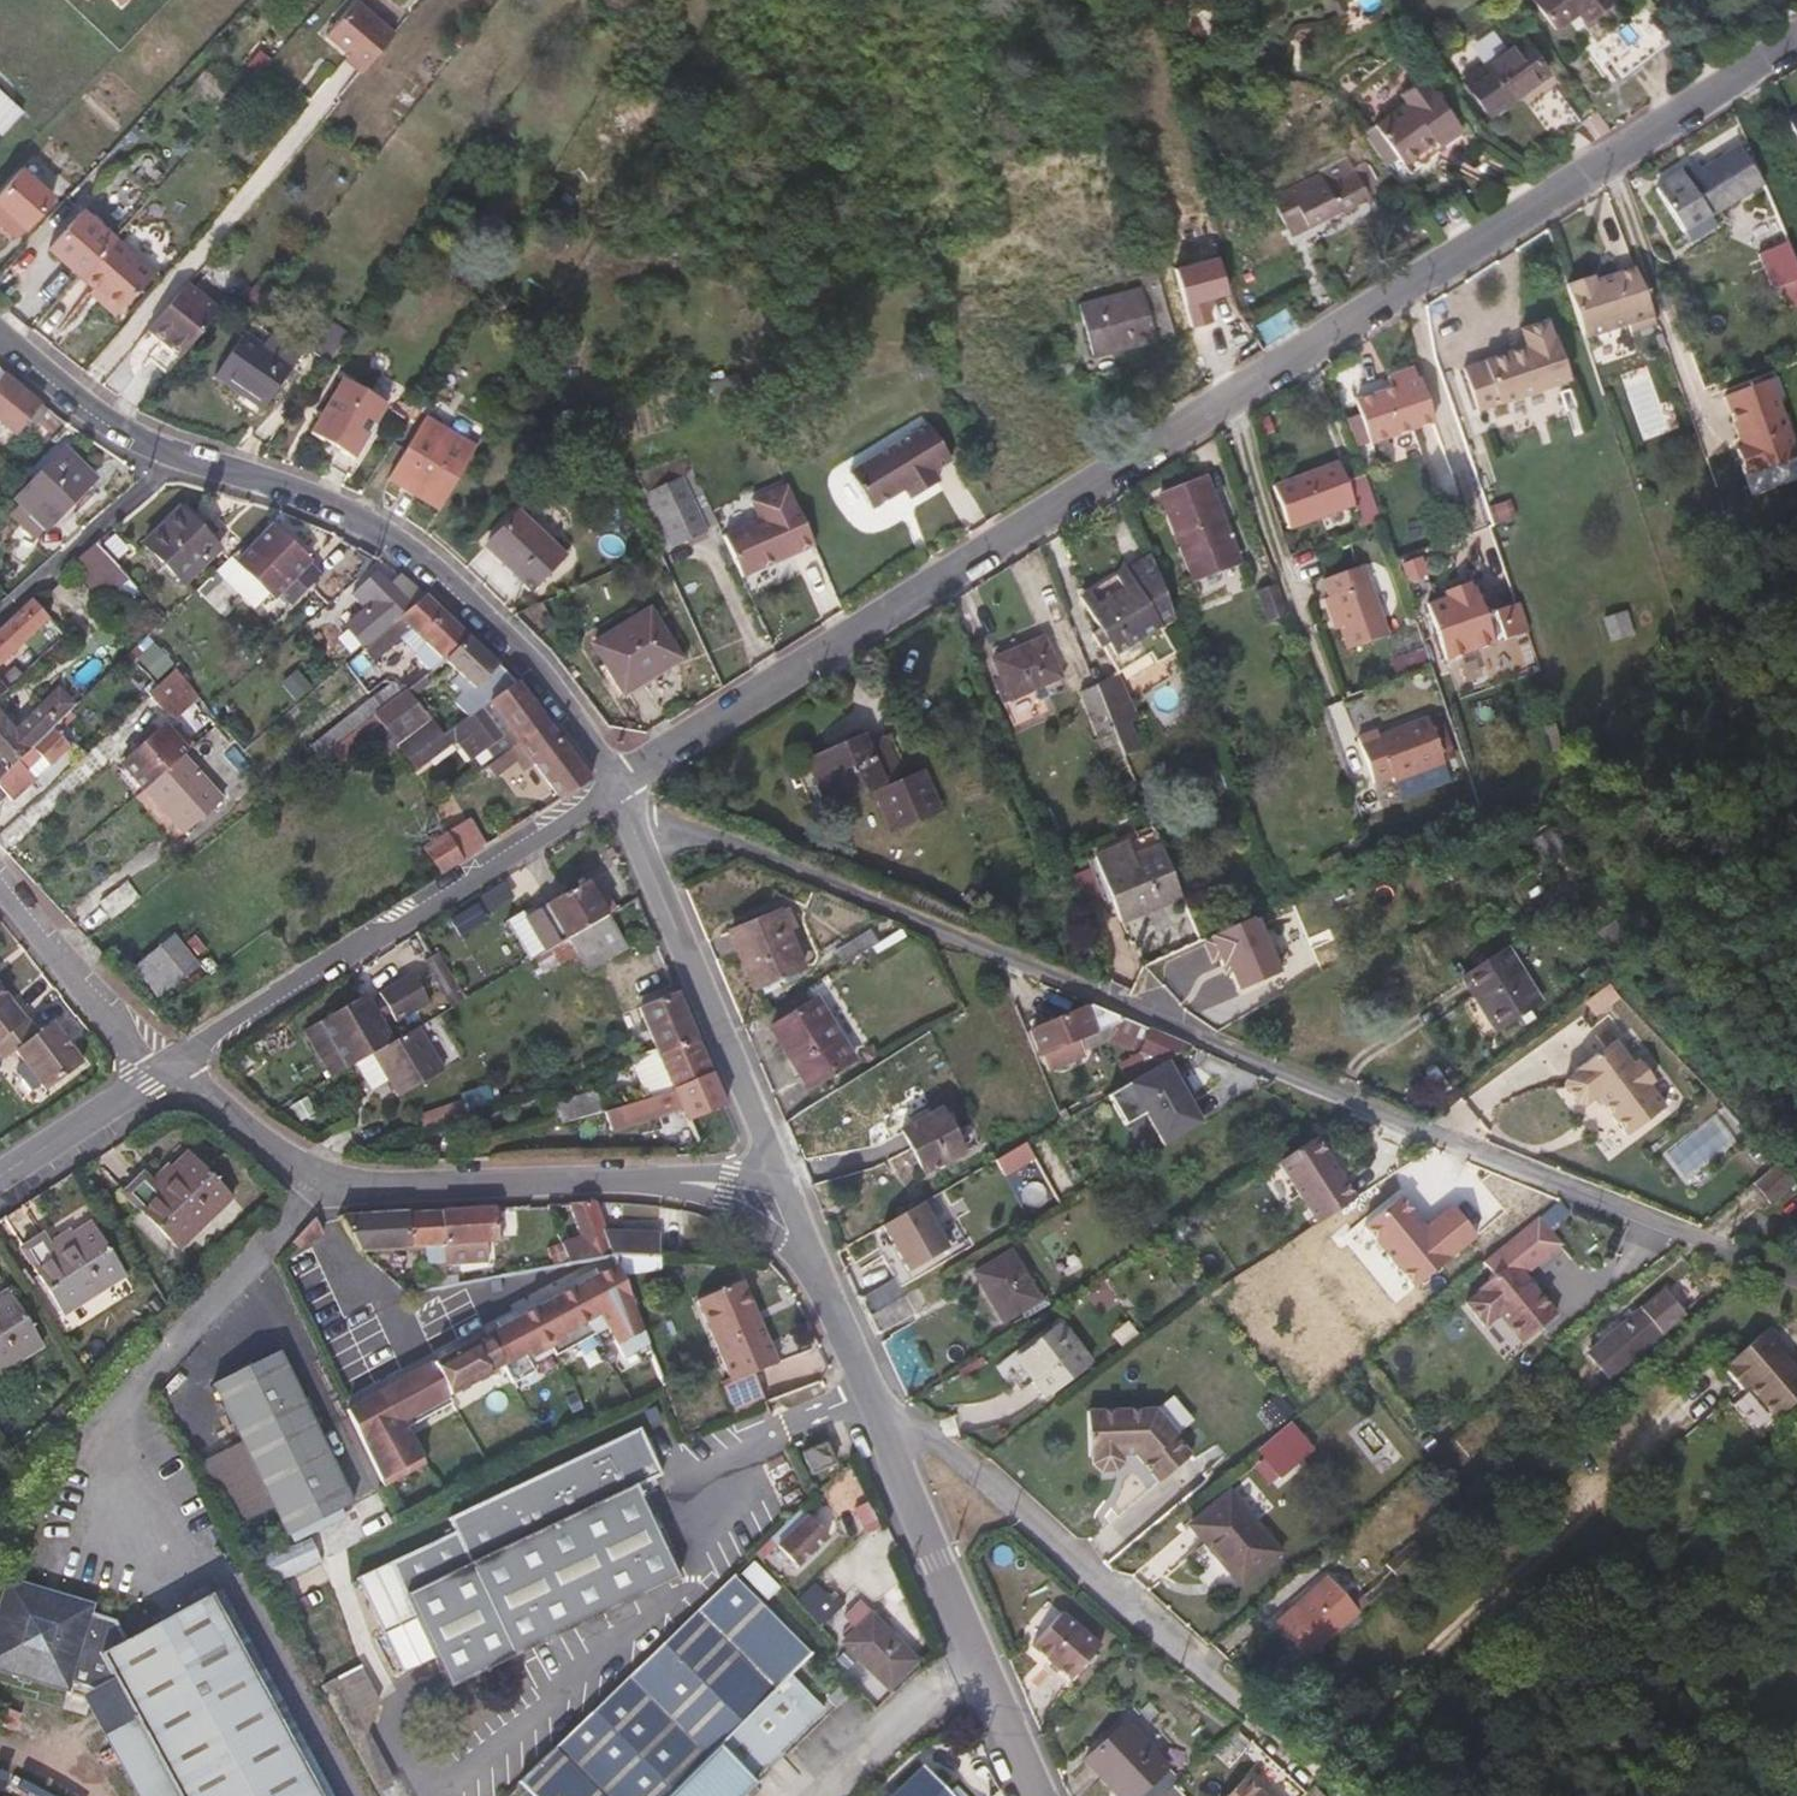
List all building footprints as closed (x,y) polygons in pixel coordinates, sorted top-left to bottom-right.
[(123,12),(135,0),(110,0),(123,12)] [(1572,7),(1579,15),(1601,0),(1531,0),(1549,25),(1572,7)] [(1664,36),(1638,1),(1591,37),(1617,71),(1664,36)] [(1521,22),(1508,4),(1497,12),(1510,30),(1521,22)] [(360,79),(364,75),(393,40),(355,6),(326,40),(347,60),(343,64),(360,79)] [(1484,110),(1542,67),(1517,34),(1458,75),(1484,110)] [(1459,129),(1425,80),(1421,81),(1417,74),(1396,89),(1402,96),(1370,119),(1404,168),(1459,129)] [(1578,118),(1551,81),(1524,101),(1550,138),(1578,118)] [(19,111),(0,94),(0,131),(19,111)] [(1687,224),(1767,176),(1743,139),(1705,164),(1699,155),(1659,183),(1687,224)] [(1268,196),(1284,227),(1287,231),(1324,211),(1322,206),(1332,201),(1336,209),(1365,193),(1364,188),(1368,184),(1370,179),(1370,173),(1368,167),(1364,160),(1360,158),(1348,163),(1344,156),(1315,169),(1318,178),(1297,188),(1294,183),(1268,196)] [(51,195),(20,168),(0,190),(0,223),(14,236),(51,195)] [(1792,234),(1775,195),(1746,206),(1762,245),(1792,234)] [(79,274),(112,237),(81,209),(47,247),(79,274)] [(79,274),(92,287),(87,292),(112,314),(151,270),(113,235),(112,237),(79,274)] [(1773,279),(1794,270),(1782,240),(1761,249),(1773,279)] [(1656,318),(1635,262),(1596,276),(1593,270),(1569,280),(1587,333),(1629,317),(1633,326),(1656,318)] [(1170,331),(1152,267),(1136,271),(1139,284),(1076,301),(1090,352),(1170,331)] [(174,362),(216,312),(183,284),(141,334),(174,362)] [(1576,375),(1561,332),(1557,333),(1552,317),(1526,325),(1531,342),(1489,357),(1488,359),(1469,366),(1483,408),(1576,375)] [(325,362),(346,332),(331,321),(310,351),(325,362)] [(257,416),(285,374),(238,341),(208,383),(257,416)] [(1437,420),(1422,375),(1418,375),(1414,362),(1385,372),(1389,386),(1358,396),(1374,441),(1437,420)] [(12,431),(37,400),(0,369),(0,421),(12,431)] [(1770,375),(1726,391),(1745,445),(1739,448),(1747,467),(1749,468),(1753,466),(1755,469),(1796,454),(1796,445),(1770,375)] [(351,457),(384,403),(340,377),(307,432),(351,457)] [(443,434),(420,419),(406,411),(387,443),(401,451),(383,482),(422,506),(441,477),(424,464),(443,434)] [(932,480),(951,468),(928,432),(862,474),(884,510),(904,498),(911,507),(939,489),(932,480)] [(93,479),(78,464),(63,448),(15,498),(20,504),(10,515),(33,538),(43,526),(45,528),(87,483),(93,479)] [(661,556),(670,552),(702,537),(716,531),(685,463),(636,479),(642,496),(635,499),(661,556)] [(1381,525),(1365,478),(1345,485),(1338,467),(1274,490),(1288,532),(1349,509),(1358,533),(1381,525)] [(1241,566),(1210,488),(1164,507),(1195,584),(1241,566)] [(1497,530),(1519,522),(1510,497),(1488,505),(1497,530)] [(751,509),(761,531),(767,542),(789,532),(775,499),(751,509)] [(217,547),(213,543),(219,537),(184,502),(142,543),(180,582),(217,547)] [(563,564),(517,520),(484,551),(530,596),(563,564)] [(320,574),(269,524),(235,559),(272,597),(276,593),(289,605),(320,574)] [(99,604),(127,578),(93,542),(69,564),(99,594),(95,599),(99,604)] [(1178,614),(1153,552),(1088,592),(1093,603),(1089,606),(1100,626),(1095,630),(1104,645),(1107,643),(1123,670),(1155,649),(1161,660),(1178,648),(1163,624),(1163,623),(1178,614)] [(1421,553),(1400,560),(1407,580),(1429,572),(1421,553)] [(1392,631),(1366,560),(1328,575),(1341,609),(1334,611),(1341,628),(1346,625),(1354,644),(1392,631)] [(1534,624),(1523,593),(1490,604),(1476,569),(1447,580),(1449,587),(1429,594),(1450,654),(1534,624)] [(232,597),(209,573),(195,588),(218,611),(232,597)] [(403,613),(369,576),(344,600),(357,616),(338,631),(356,653),(403,613)] [(1292,612),(1279,579),(1261,586),(1273,619),(1292,612)] [(27,637),(49,617),(31,598),(0,626),(0,663),(27,637)] [(461,641),(417,600),(403,613),(356,653),(366,667),(394,643),(399,647),(410,638),(437,665),(461,641)] [(1636,629),(1628,606),(1611,612),(1618,635),(1636,629)] [(678,667),(650,620),(592,655),(622,702),(678,667)] [(508,687),(461,641),(437,665),(463,690),(446,707),(461,722),(508,687)] [(1059,693),(1041,652),(991,675),(1008,715),(1059,693)] [(162,708),(188,683),(174,666),(146,692),(162,708)] [(0,713),(0,709),(29,680),(24,674),(6,690),(0,696),(0,758),(8,768),(49,729),(75,704),(53,682),(37,699),(44,706),(19,732),(0,713)] [(1141,716),(1133,697),(1128,698),(1117,674),(1099,682),(1122,738),(1128,751),(1144,746),(1133,720),(1141,716)] [(417,680),(410,686),(399,694),(405,702),(416,694),(423,688),(417,680)] [(1122,738),(1099,682),(1085,687),(1108,744),(1122,738)] [(540,728),(508,687),(461,722),(438,740),(442,746),(447,742),(463,762),(478,751),(488,762),(540,728)] [(314,761),(316,760),(325,773),(366,742),(374,752),(376,751),(381,758),(398,744),(410,761),(438,740),(421,716),(418,718),(405,702),(399,694),(396,697),(388,688),(346,718),(305,750),(314,761)] [(1451,760),(1433,713),(1384,731),(1382,726),(1361,733),(1380,780),(1400,772),(1402,777),(1451,760)] [(143,787),(182,753),(186,750),(195,742),(176,724),(169,729),(163,724),(158,729),(151,722),(133,738),(139,745),(121,761),(123,765),(115,770),(136,795),(143,787)] [(517,774),(527,767),(553,803),(582,784),(540,728),(488,762),(478,770),(487,780),(509,763),(517,774)] [(25,767),(55,736),(49,729),(8,768),(0,776),(0,801),(6,795),(11,800),(35,778),(25,767)] [(902,769),(887,736),(871,743),(867,734),(799,766),(818,809),(866,786),(884,825),(932,804),(913,764),(902,769)] [(222,797),(182,753),(143,787),(183,832),(222,797)] [(0,758),(0,776),(8,768),(0,758)] [(477,849),(461,822),(446,831),(446,832),(462,858),(477,849)] [(462,858),(446,832),(422,847),(440,872),(462,858)] [(1188,893),(1167,845),(1129,861),(1122,845),(1098,855),(1125,919),(1188,893)] [(1350,862),(1345,850),(1323,861),(1328,873),(1350,862)] [(111,918),(139,896),(126,880),(98,901),(111,918)] [(532,961),(539,957),(572,937),(610,915),(590,882),(512,925),(532,961)] [(806,967),(782,910),(732,931),(758,988),(806,967)] [(629,949),(610,915),(572,937),(591,969),(629,949)] [(130,966),(159,998),(200,961),(170,929),(130,966)] [(1548,1001),(1511,943),(1467,972),(1504,1028),(1548,1001)] [(334,1079),(349,1070),(376,1054),(397,1042),(387,1024),(397,1018),(400,1022),(431,1004),(414,975),(383,993),(387,1001),(376,1007),(369,995),(307,1032),(334,1079)] [(702,1040),(682,993),(642,1008),(658,1048),(661,1053),(702,1040)] [(23,1021),(0,994),(0,1040),(23,1021)] [(857,1060),(818,999),(775,1028),(813,1088),(857,1060)] [(1170,1060),(1196,1044),(1172,1034),(1097,1003),(1036,1028),(1047,1053),(1105,1029),(1111,1038),(1141,1053),(1124,1062),(1134,1081),(1170,1060)] [(48,1022),(34,1034),(23,1021),(0,1040),(0,1058),(2,1060),(13,1052),(47,1091),(82,1061),(48,1022)] [(1575,1022),(1546,1044),(1566,1070),(1594,1048),(1575,1022)] [(447,1074),(420,1028),(397,1042),(376,1054),(403,1098),(447,1074)] [(1655,1082),(1661,1076),(1645,1056),(1639,1061),(1619,1036),(1582,1065),(1584,1068),(1570,1077),(1570,1084),(1583,1102),(1592,1102),(1603,1093),(1609,1100),(1612,1098),(1622,1110),(1619,1113),(1634,1132),(1672,1103),(1655,1082)] [(717,1073),(702,1040),(661,1053),(658,1048),(635,1055),(643,1074),(666,1066),(675,1087),(717,1073)] [(1134,1081),(1112,1094),(1129,1123),(1150,1111),(1169,1144),(1206,1122),(1170,1060),(1134,1081)] [(732,1105),(717,1073),(675,1087),(624,1104),(632,1124),(659,1115),(656,1105),(657,1103),(680,1095),(695,1121),(732,1105)] [(613,1108),(606,1087),(559,1102),(566,1124),(613,1108)] [(969,1153),(944,1108),(903,1130),(927,1176),(969,1153)] [(1363,1194),(1323,1134),(1285,1159),(1325,1220),(1363,1194)] [(181,1253),(237,1201),(192,1154),(157,1188),(146,1177),(125,1197),(181,1253)] [(1787,1156),(1762,1178),(1779,1199),(1796,1184),(1796,1166),(1787,1156)] [(876,1221),(904,1268),(948,1243),(920,1195),(876,1221)] [(664,1256),(664,1234),(610,1232),(600,1204),(575,1205),(588,1243),(587,1246),(567,1250),(572,1264),(619,1255),(664,1256)] [(503,1243),(501,1209),(444,1212),(449,1246),(503,1243)] [(449,1246),(444,1212),(344,1218),(365,1252),(430,1248),(434,1293),(453,1289),(452,1285),(449,1246)] [(1557,1314),(1529,1268),(1564,1247),(1544,1215),(1478,1255),(1492,1277),(1465,1294),(1485,1327),(1502,1316),(1516,1339),(1557,1314)] [(129,1278),(96,1226),(55,1250),(47,1237),(26,1250),(68,1315),(129,1278)] [(1045,1298),(1018,1251),(980,1274),(1006,1320),(1045,1298)] [(641,1313),(619,1255),(572,1264),(569,1264),(580,1292),(592,1325),(641,1313)] [(877,1316),(910,1297),(900,1278),(868,1296),(877,1316)] [(784,1364),(747,1282),(701,1303),(737,1385),(784,1364)] [(885,1334),(934,1306),(925,1288),(910,1297),(877,1316),(885,1334)] [(592,1325),(580,1292),(541,1311),(557,1341),(592,1325)] [(11,1295),(0,1301),(0,1375),(44,1348),(11,1295)] [(1617,1373),(1670,1329),(1651,1307),(1599,1350),(1617,1373)] [(557,1341),(541,1311),(489,1338),(362,1406),(380,1438),(557,1341)] [(1097,1363),(1068,1324),(1025,1357),(1042,1381),(1039,1383),(1051,1398),(1097,1363)] [(1775,1328),(1738,1360),(1740,1363),(1734,1367),(1751,1385),(1755,1380),(1786,1415),(1796,1405),(1796,1354),(1775,1328)] [(357,1506),(305,1406),(279,1356),(213,1391),(293,1540),(357,1506)] [(1194,1454),(1177,1435),(1180,1434),(1158,1409),(1086,1412),(1089,1458),(1093,1458),(1093,1466),(1101,1473),(1116,1472),(1123,1464),(1123,1456),(1137,1456),(1161,1483),(1194,1454)] [(459,1692),(588,1630),(686,1582),(643,1488),(669,1475),(646,1426),(451,1517),(460,1537),(399,1566),(459,1692)] [(1291,1480),(1329,1449),(1311,1427),(1274,1457),(1291,1480)] [(840,1465),(831,1445),(809,1455),(818,1475),(840,1465)] [(458,1497),(430,1448),(389,1469),(417,1518),(458,1497)] [(1288,1551),(1239,1492),(1197,1527),(1248,1585),(1288,1551)] [(860,1531),(876,1527),(870,1501),(855,1504),(860,1531)] [(802,1573),(835,1540),(815,1520),(781,1552),(802,1573)] [(1407,1579),(1434,1556),(1420,1540),(1394,1564),(1407,1579)] [(92,1600),(1,1575),(0,1580),(0,1671),(67,1689),(92,1600)] [(745,1794),(803,1737),(772,1706),(823,1655),(742,1576),(537,1773),(526,1784),(538,1795),(747,1795),(745,1794)] [(1317,1659),(1368,1614),(1337,1576),(1281,1624),(1295,1639),(1299,1638),(1317,1659)] [(214,1599),(146,1637),(107,1660),(181,1795),(324,1795),(316,1780),(214,1599)] [(924,1661),(883,1622),(862,1601),(849,1616),(859,1625),(848,1637),(853,1641),(850,1646),(896,1692),(924,1663),(924,1661)] [(1082,1677),(1112,1641),(1071,1608),(1043,1644),(1082,1677)] [(1136,1725),(1095,1763),(1125,1795),(1173,1795),(1188,1781),(1136,1725)] [(933,1768),(904,1795),(960,1795),(933,1768)]
